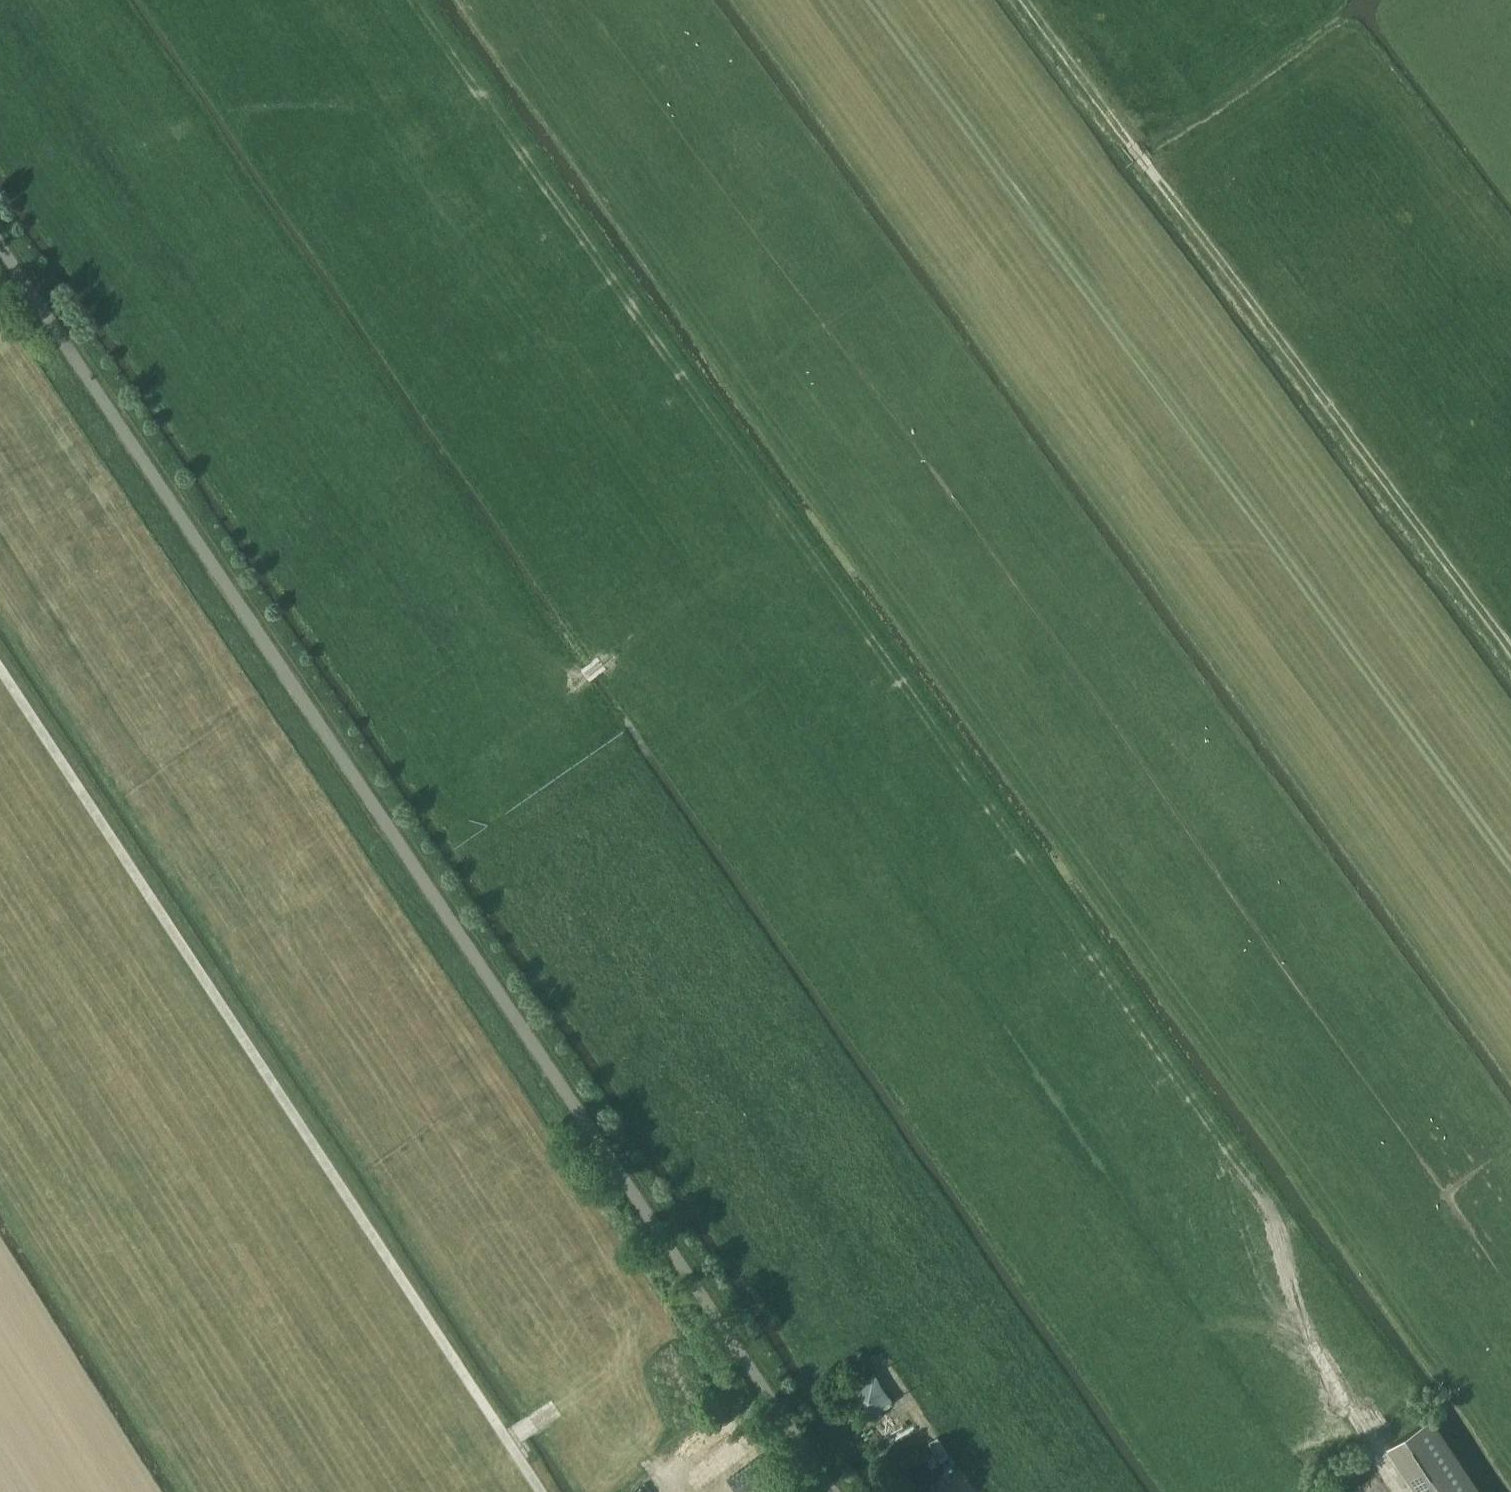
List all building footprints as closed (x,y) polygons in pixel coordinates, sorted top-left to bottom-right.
[(846,1389),(865,1418),(894,1399),(875,1370),(846,1389)] [(1392,1444),(1425,1491),(1483,1491),(1433,1416),(1392,1444)]
